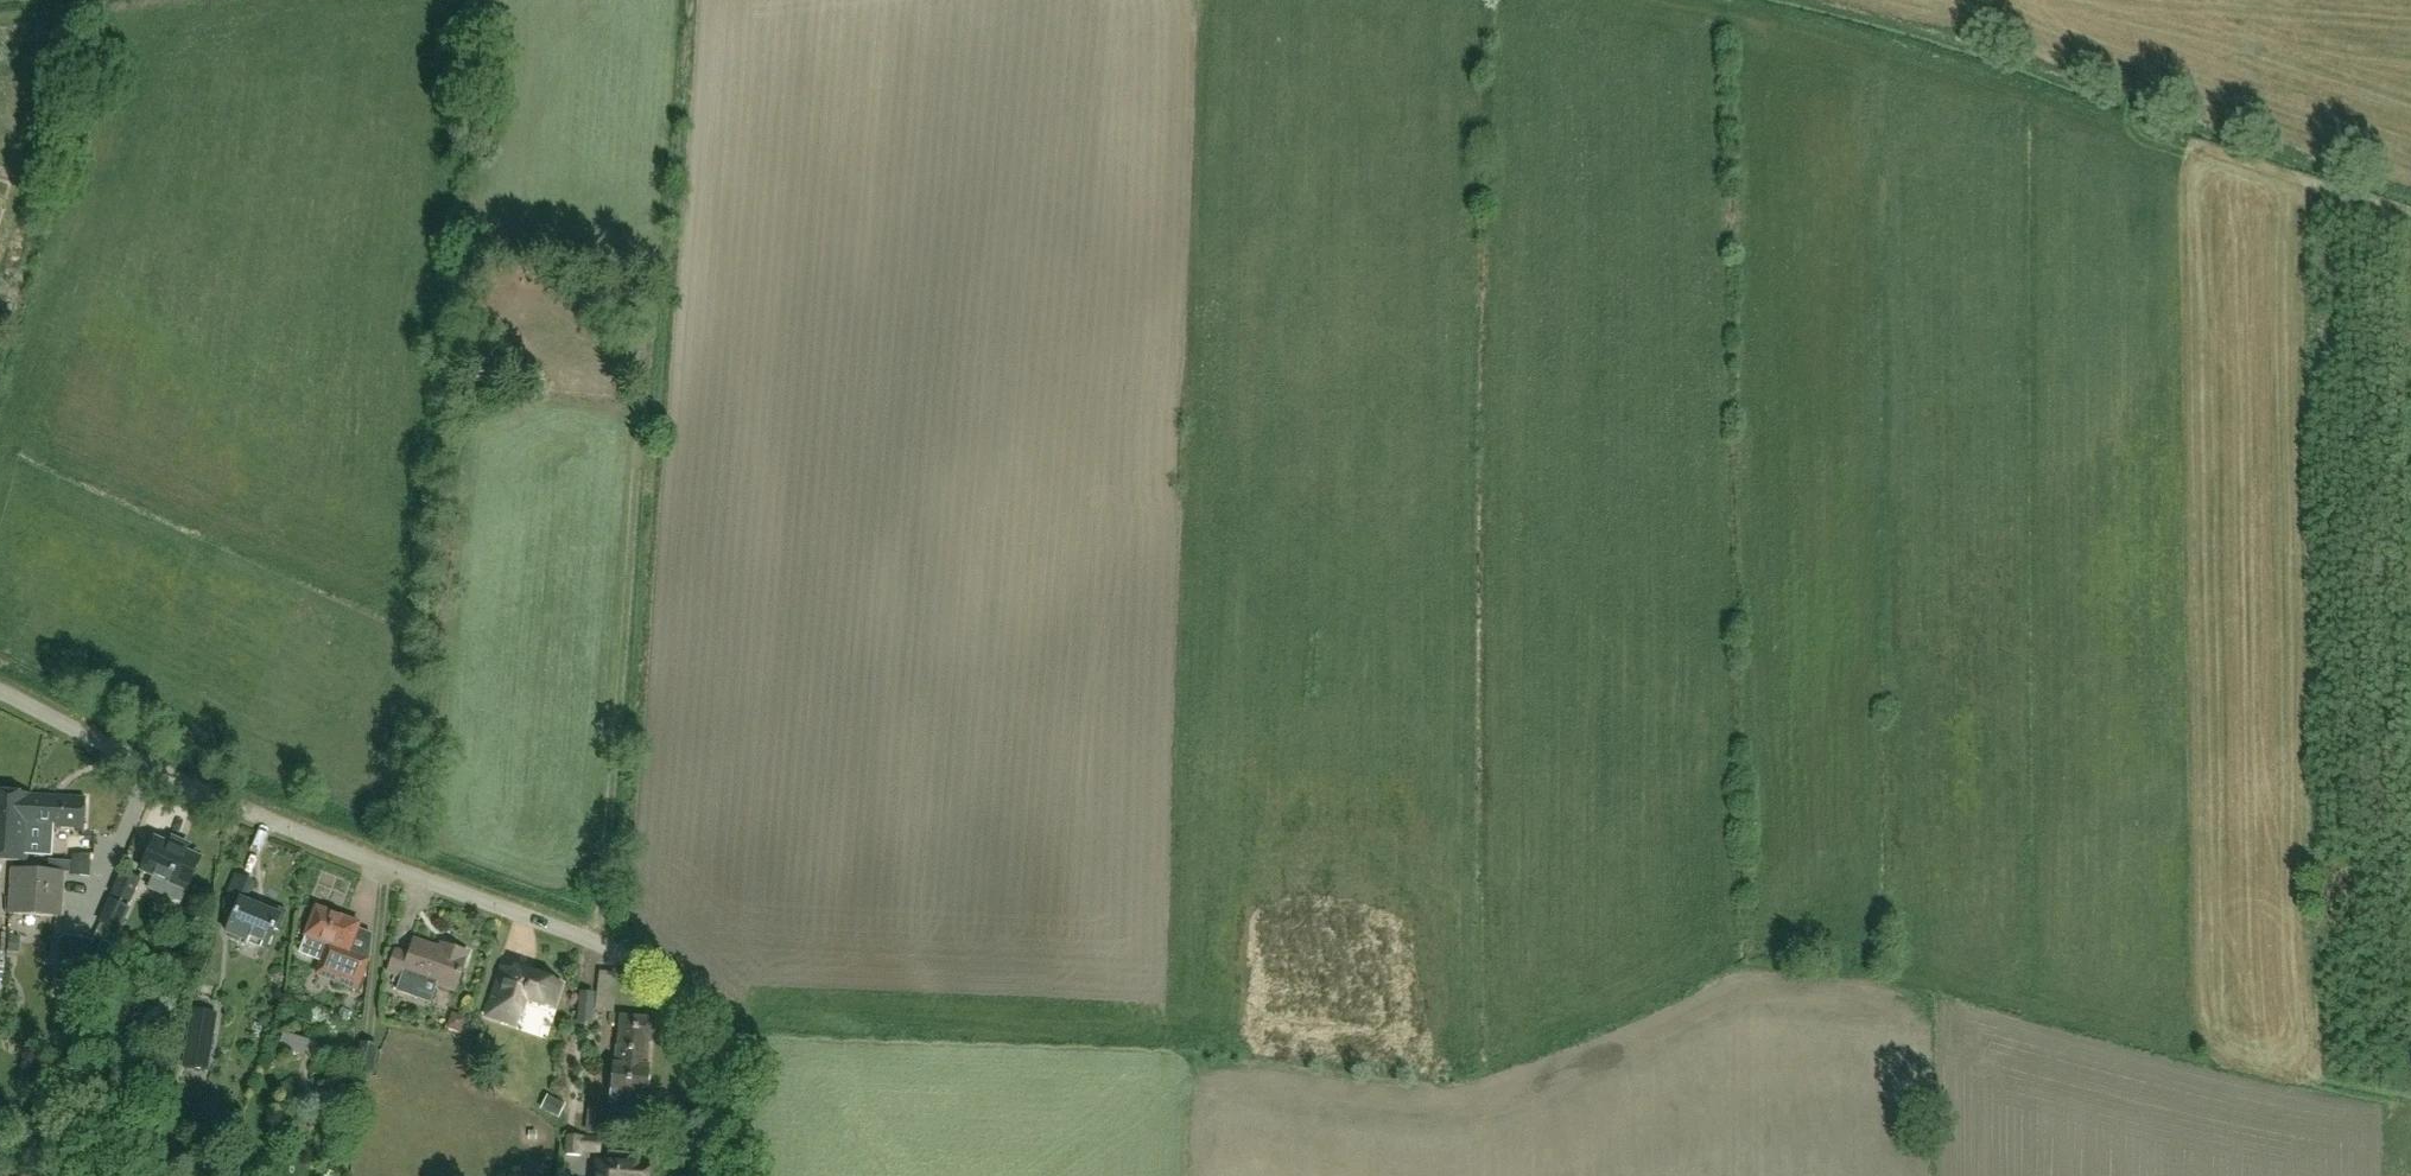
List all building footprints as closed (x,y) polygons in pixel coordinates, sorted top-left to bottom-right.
[(31,797),(31,796),(0,794),(0,860),(27,862),(29,827),(83,830),(85,800),(31,797)] [(169,846),(155,840),(142,871),(153,876),(148,888),(182,903),(187,890),(201,860),(186,853),(190,846),(172,839),(169,846)] [(9,914),(61,917),(64,873),(12,870),(9,914)] [(225,904),(236,909),(226,934),(267,951),(275,930),(280,932),(287,913),(267,905),(264,911),(245,902),(253,882),(237,876),(225,904)] [(357,990),(368,961),(349,953),(358,928),(360,924),(317,908),(306,937),(307,937),(301,953),(322,961),(317,975),(333,981),(357,990)] [(420,1000),(427,981),(455,991),(468,953),(442,944),(440,950),(414,940),(409,955),(396,951),(388,973),(401,978),(396,991),(420,1000)] [(515,1028),(524,999),(554,1008),(561,984),(516,970),(516,973),(504,969),(488,1020),(515,1028)] [(593,1026),(596,994),(580,992),(577,1024),(593,1026)] [(207,1070),(215,1014),(193,1010),(184,1067),(207,1070)] [(610,1114),(643,1118),(648,1069),(645,1068),(648,1042),(654,1043),(656,1020),(622,1016),(617,1066),(615,1065),(610,1114)] [(361,1043),(356,1073),(373,1076),(379,1046),(361,1043)] [(585,1134),(603,1135),(606,1111),(588,1109),(585,1134)] [(602,1139),(582,1136),(566,1135),(565,1156),(583,1157),(584,1153),(600,1154),(602,1139)] [(599,1163),(598,1175),(649,1175),(650,1167),(641,1166),(641,1155),(609,1153),(608,1164),(599,1163)]
